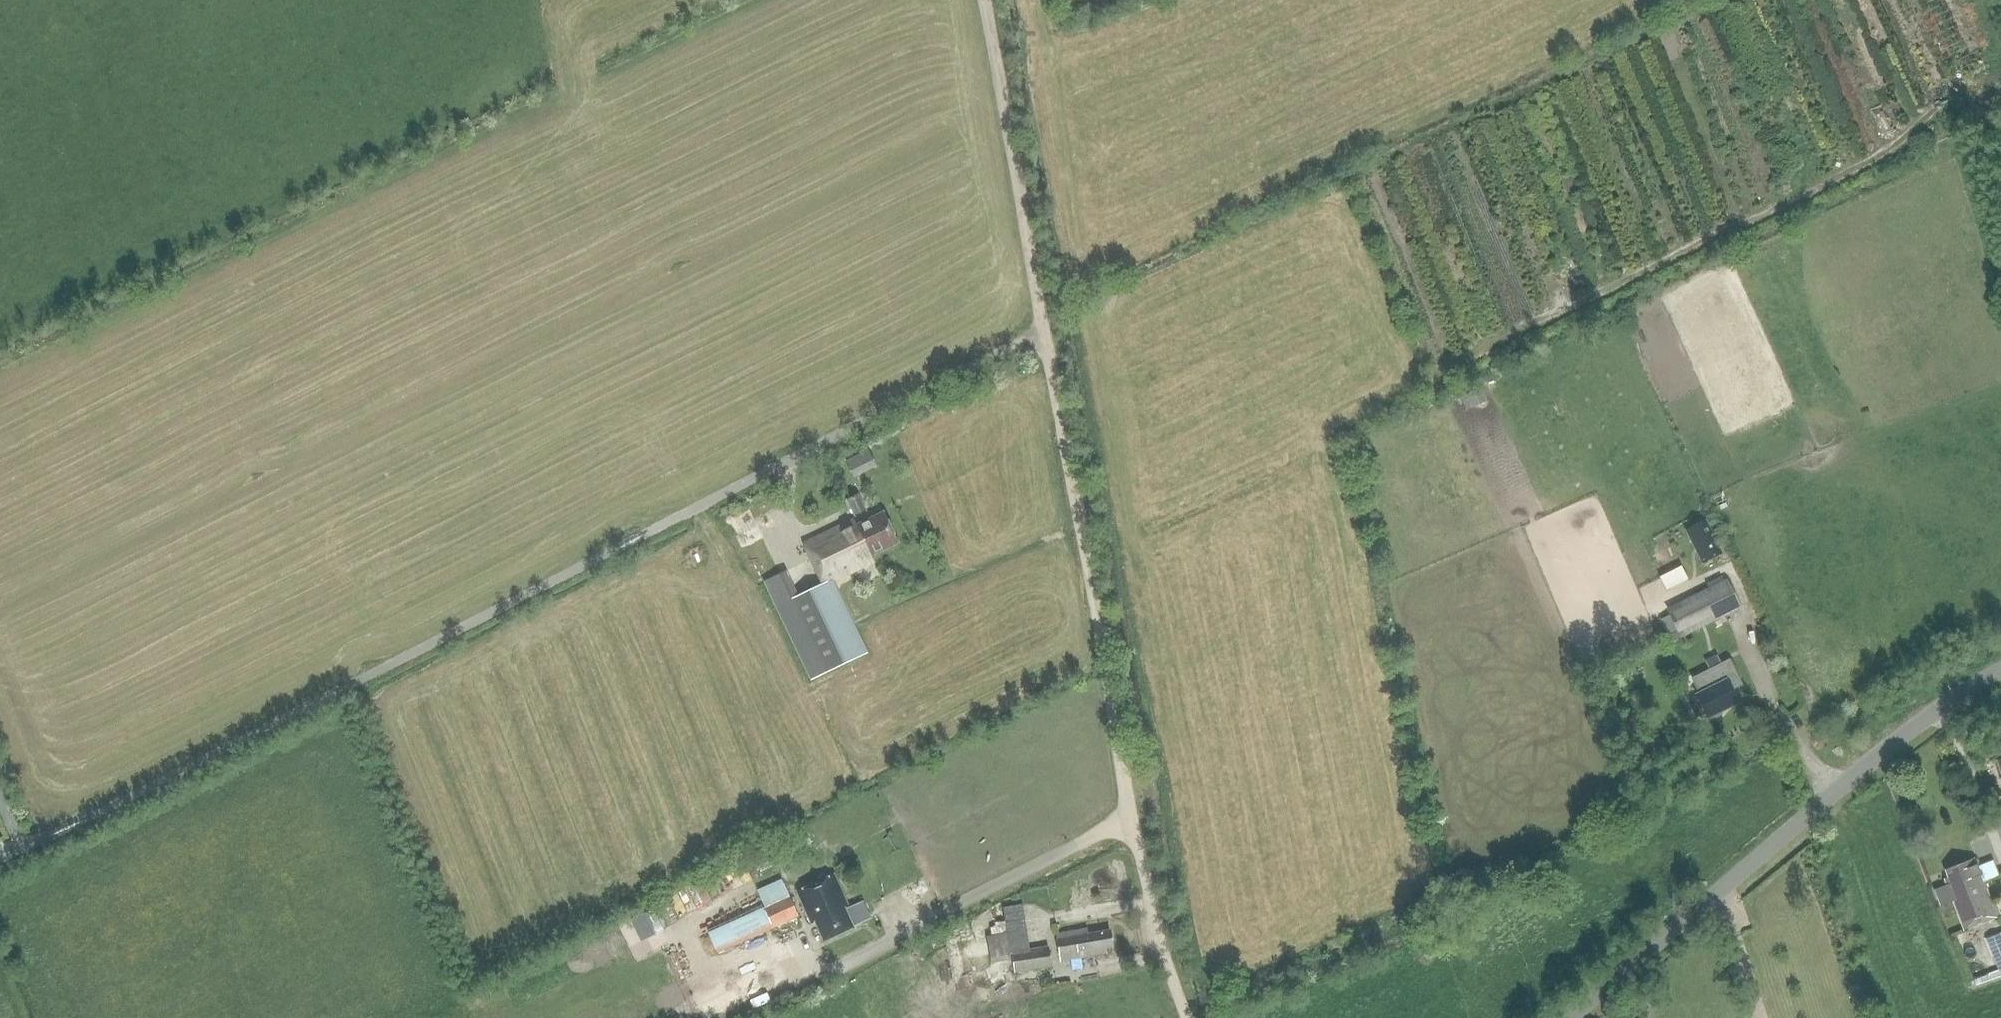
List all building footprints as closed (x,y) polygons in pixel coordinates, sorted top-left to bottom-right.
[(869,448),(846,458),(853,474),(876,464),(869,448)] [(865,512),(865,511),(867,510),(858,492),(845,498),(854,517),(857,515),(858,516),(865,512)] [(871,555),(898,542),(884,512),(856,526),(853,519),(803,544),(823,585),(777,608),(812,680),(866,653),(833,582),(874,562),(871,555)] [(1722,554),(1705,519),(1685,529),(1702,564),(1722,554)] [(1686,576),(1681,566),(1659,577),(1664,588),(1686,576)] [(1724,584),(1670,611),(1681,632),(1735,606),(1724,584)] [(1705,713),(1707,717),(1708,716),(1709,719),(1714,718),(1718,716),(1721,713),(1720,710),(1736,702),(1726,681),(1737,676),(1728,660),(1695,677),(1703,692),(1696,695),(1696,696),(1689,700),(1690,705),(1694,713),(1697,717),(1705,713)] [(1990,797),(2000,794),(1996,782),(1986,786),(1990,797)] [(1953,901),(1964,930),(1997,917),(1983,882),(1999,877),(1992,861),(1976,867),(1973,859),(1945,871),(1948,878),(1944,879),(1946,885),(1935,890),(1941,906),(1953,901)] [(824,939),(852,927),(843,907),(847,906),(833,876),(798,892),(812,921),(815,920),(824,939)] [(757,890),(765,907),(708,933),(717,953),(798,916),(782,879),(757,890)] [(1088,934),(1087,929),(1055,934),(1060,961),(1070,959),(1072,969),(1082,967),(1081,957),(1107,953),(1106,948),(1112,947),(1109,930),(1088,934)] [(991,962),(1012,958),(1006,932),(986,936),(991,962)] [(1986,939),(1998,971),(2000,970),(2000,933),(1986,939)] [(1052,966),(1048,947),(1011,953),(1014,972),(1052,966)]
